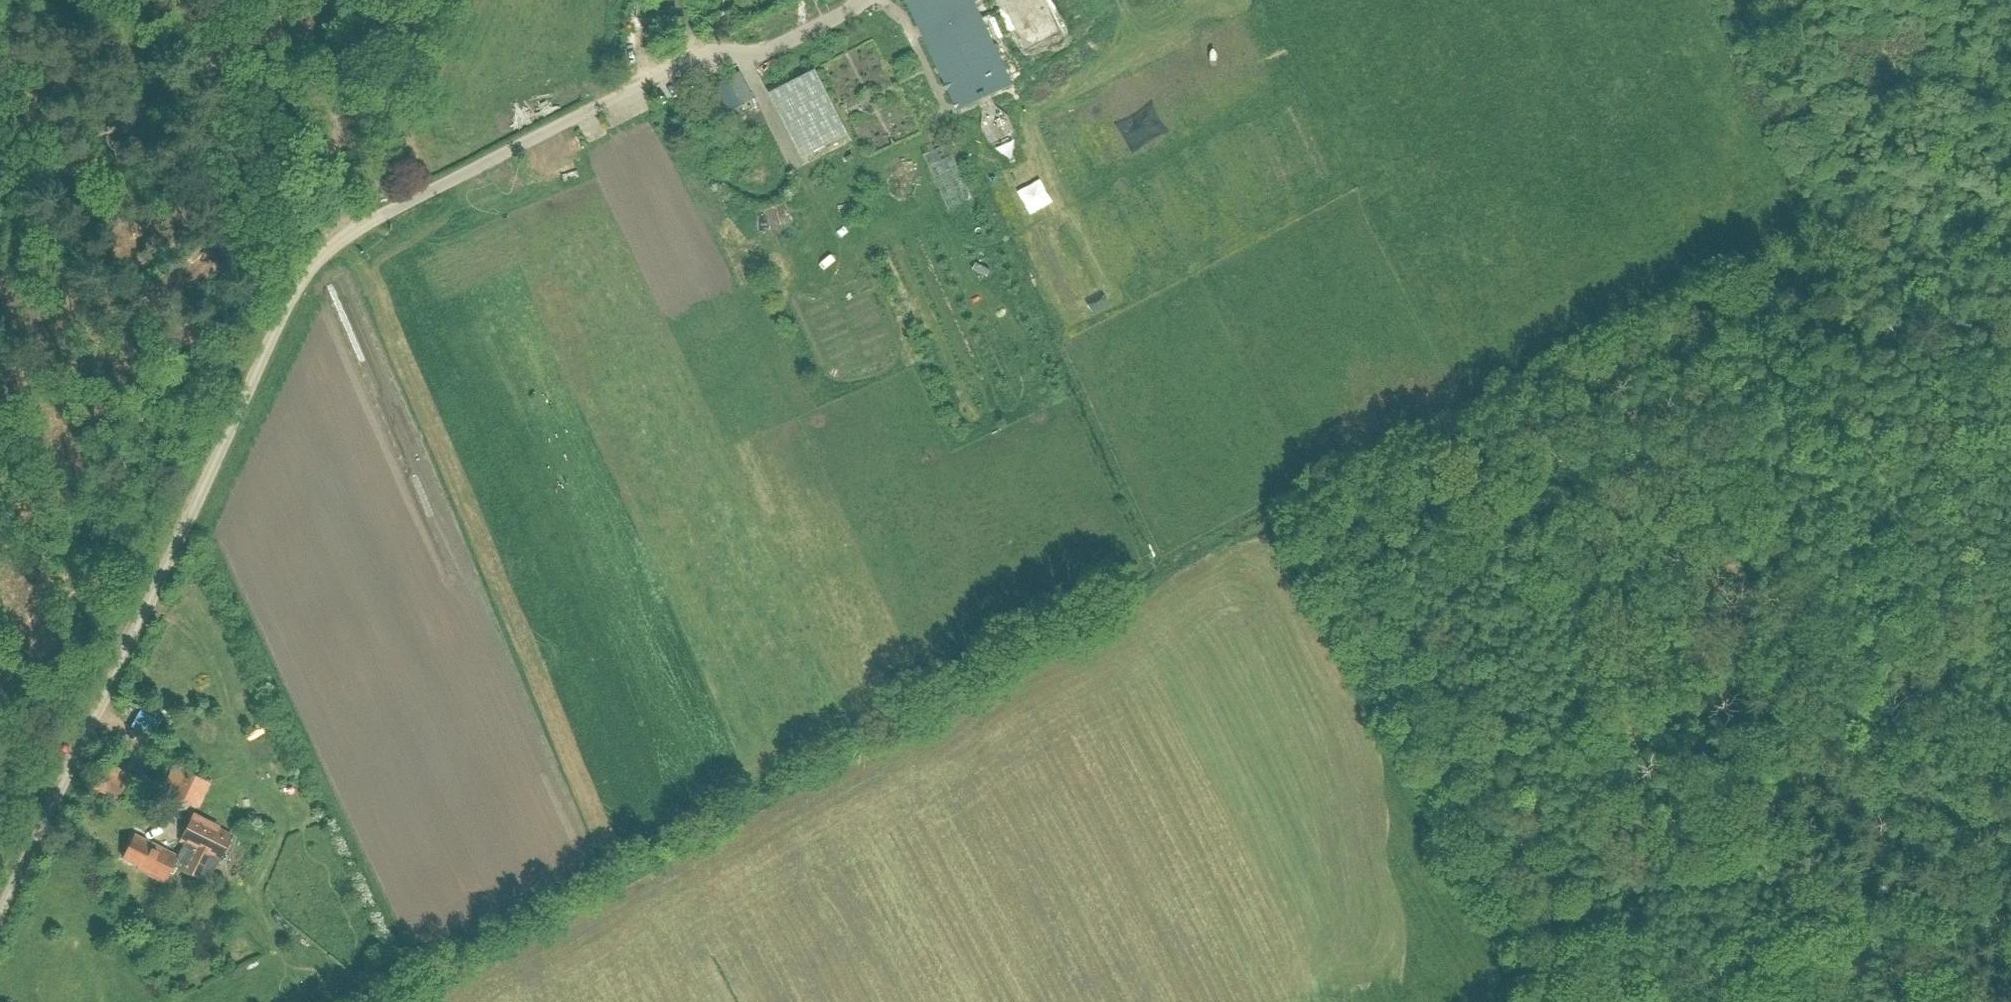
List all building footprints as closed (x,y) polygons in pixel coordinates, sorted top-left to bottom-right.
[(958,109),(1009,85),(969,0),(907,0),(958,109)] [(849,140),(817,75),(772,98),(803,162),(849,140)] [(710,87),(725,115),(743,105),(728,78),(710,87)] [(636,104),(640,120),(651,118),(648,102),(636,104)] [(588,131),(596,151),(604,148),(597,128),(588,131)] [(193,804),(203,781),(184,772),(174,796),(193,804)] [(182,844),(176,857),(133,837),(122,859),(137,866),(136,869),(165,883),(173,868),(206,885),(230,837),(191,817),(178,842),(182,844)]
